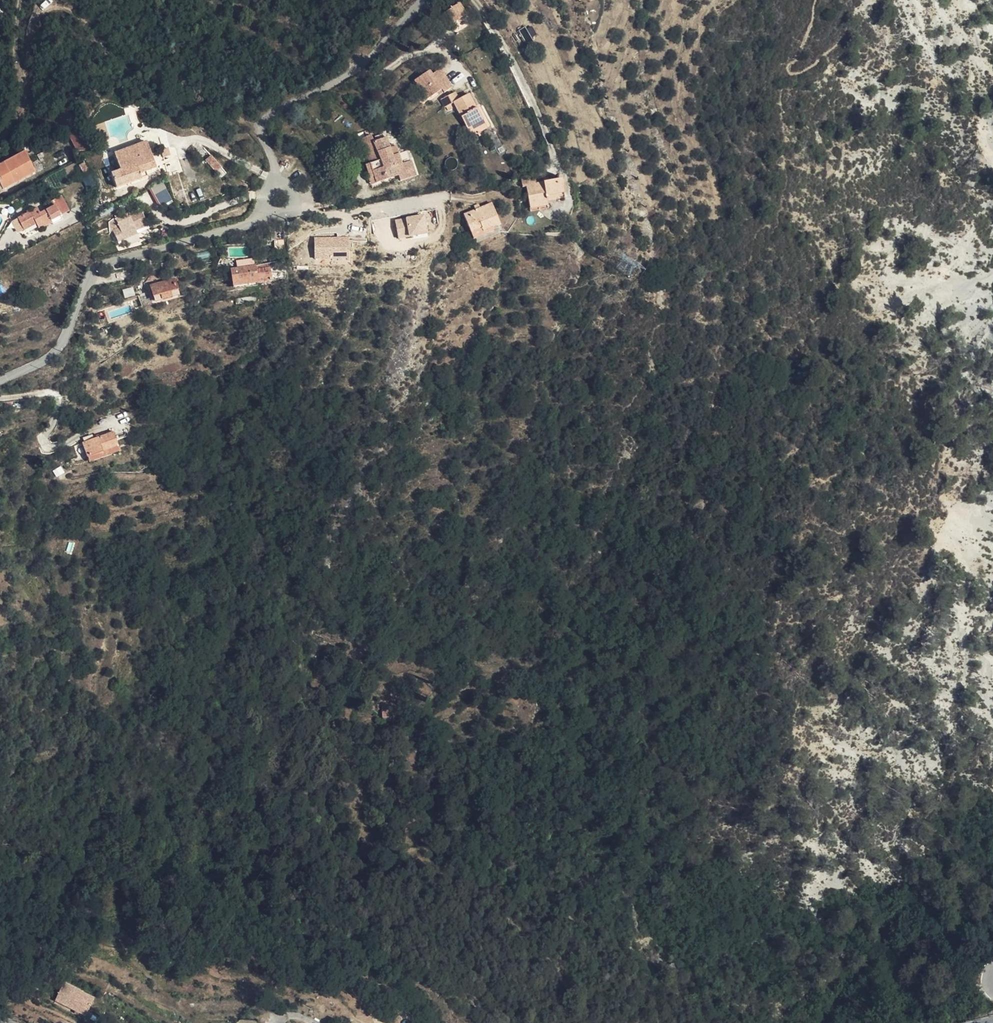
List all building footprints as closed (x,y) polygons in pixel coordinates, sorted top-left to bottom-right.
[(460,8),(446,17),(454,28),(467,19),(460,8)] [(427,58),(411,68),(425,89),(440,79),(441,82),(449,76),(437,58),(429,63),(427,58)] [(473,118),(482,114),(466,85),(457,90),(453,82),(438,90),(442,98),(444,97),(446,101),(453,98),(468,126),(476,123),(473,118)] [(484,118),(482,114),(473,118),(476,123),(484,118)] [(370,131),(375,141),(386,138),(382,128),(370,131)] [(78,129),(67,136),(76,150),(78,150),(94,150),(99,147),(78,129)] [(386,138),(375,141),(377,148),(378,152),(371,154),(362,157),(366,170),(371,168),(372,174),(388,169),(394,167),(396,173),(412,167),(407,152),(398,155),(392,136),(386,138)] [(157,167),(148,142),(115,154),(121,171),(112,174),(117,189),(148,177),(146,172),(157,167)] [(2,166),(8,176),(0,181),(0,188),(3,193),(35,174),(23,154),(2,166)] [(211,154),(205,160),(215,171),(221,166),(211,154)] [(77,156),(73,159),(78,168),(83,165),(77,156)] [(390,172),(388,169),(372,174),(367,176),(368,180),(390,172)] [(544,183),(530,184),(529,176),(515,177),(515,185),(520,185),(520,186),(521,210),(539,209),(539,201),(556,201),(555,185),(555,183),(544,183)] [(164,182),(150,187),(158,205),(171,200),(164,182)] [(17,218),(19,220),(22,228),(24,230),(36,224),(39,229),(53,222),(61,217),(60,215),(69,210),(60,195),(46,203),(48,207),(39,213),(36,208),(17,218)] [(16,198),(11,201),(14,207),(19,203),(16,198)] [(476,228),(485,225),(493,222),(487,201),(458,211),(464,229),(475,225),(476,228)] [(130,218),(129,215),(128,214),(116,220),(119,229),(112,232),(117,242),(136,235),(134,229),(146,224),(141,212),(130,218)] [(22,228),(19,220),(8,214),(12,221),(22,228)] [(395,217),(397,237),(428,235),(426,214),(395,217)] [(56,228),(64,224),(61,217),(53,222),(56,228)] [(486,228),(485,225),(476,228),(475,225),(464,229),(466,235),(486,228)] [(344,239),(332,237),(331,251),(343,253),(344,239)] [(252,261),(252,257),(227,260),(230,278),(254,274),(252,261)] [(266,258),(252,261),(254,274),(268,272),(266,258)] [(175,279),(153,286),(157,301),(179,294),(175,279)] [(115,423),(85,434),(91,448),(121,437),(115,423)] [(382,709),(382,718),(391,718),(391,710),(382,709)] [(64,982),(56,1002),(88,1015),(96,995),(64,982)]
